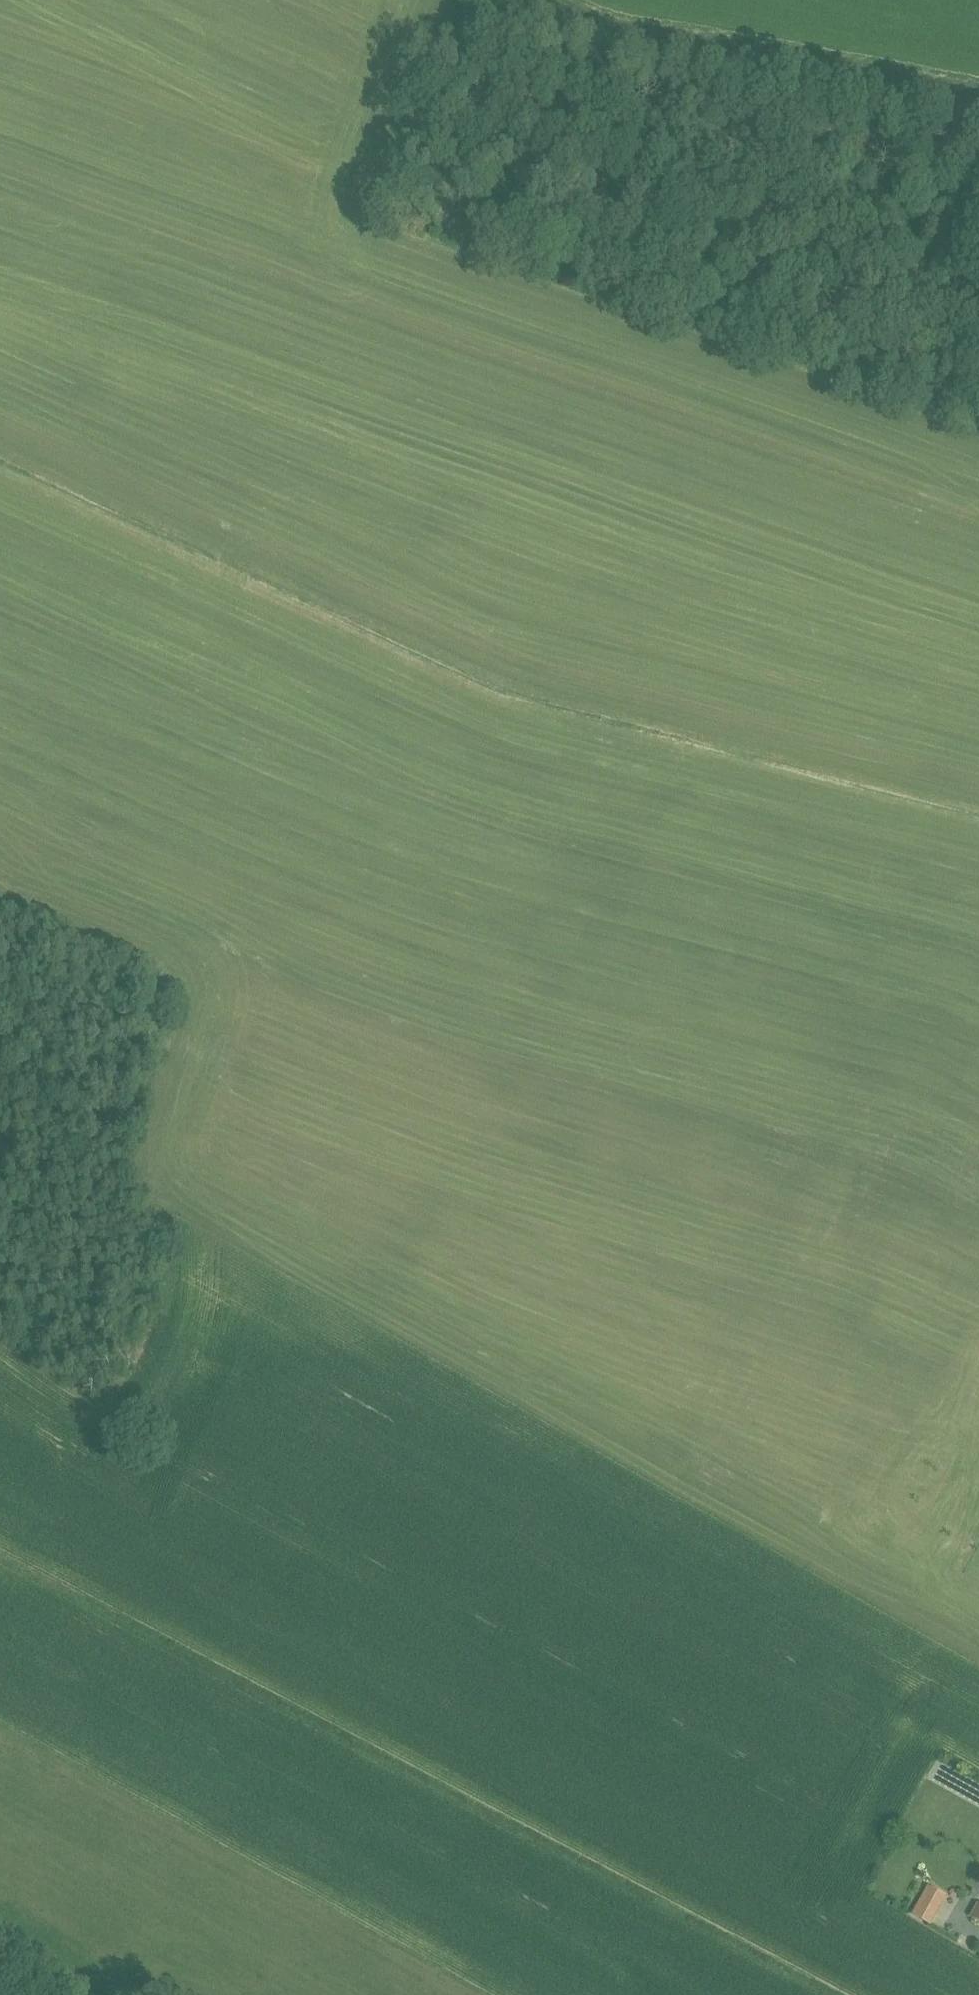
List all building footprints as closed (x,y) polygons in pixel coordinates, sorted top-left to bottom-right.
[(922,1918),(941,1926),(954,1894),(935,1886),(922,1918)] [(978,1903),(970,1917),(978,1922),(978,1903)]
